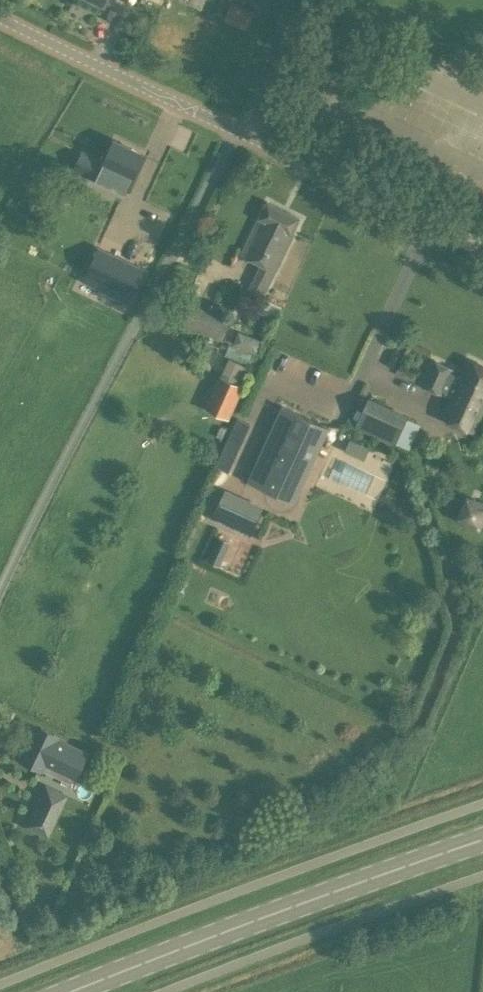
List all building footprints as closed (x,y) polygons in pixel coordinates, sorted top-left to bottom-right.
[(188,4),(189,3),(201,8),(205,0),(180,0),(188,4)] [(246,29),(254,12),(232,4),(224,19),(246,29)] [(143,153),(114,140),(104,160),(82,151),(74,168),(126,192),(132,176),(143,153)] [(298,217),(267,202),(261,216),(259,215),(240,254),(260,264),(247,291),(263,299),(296,233),(292,231),(298,217)] [(145,268),(98,245),(82,278),(129,301),(145,268)] [(182,349),(213,361),(222,339),(223,339),(231,316),(187,298),(179,322),(186,325),(184,330),(189,332),(182,349)] [(239,331),(233,344),(258,354),(263,341),(239,331)] [(478,419),(482,408),(482,366),(470,359),(462,377),(451,372),(452,368),(433,359),(421,384),(441,393),(443,390),(454,395),(449,405),(478,419)] [(249,368),(231,360),(224,377),(242,384),(249,368)] [(244,386),(219,375),(205,408),(230,418),(244,386)] [(357,426),(395,443),(406,417),(369,400),(357,426)] [(305,470),(309,466),(312,462),(314,457),(315,452),(316,446),(317,442),(319,437),(322,433),(326,429),(327,426),(282,406),(270,432),(275,434),(270,446),(265,444),(254,469),(276,479),(281,478),(288,478),(292,477),(297,476),(301,473),(305,470)] [(227,429),(221,426),(216,436),(223,439),(227,429)] [(369,450),(350,441),(344,454),(363,462),(369,450)] [(225,444),(217,462),(228,467),(236,449),(225,444)] [(213,517),(251,534),(262,508),(225,491),(213,517)] [(482,515),(482,505),(468,498),(460,517),(478,525),(482,515)] [(43,730),(39,739),(30,735),(20,758),(40,767),(43,761),(73,775),(84,752),(54,738),(55,735),(43,730)] [(46,834),(59,807),(39,798),(26,825),(46,834)]
